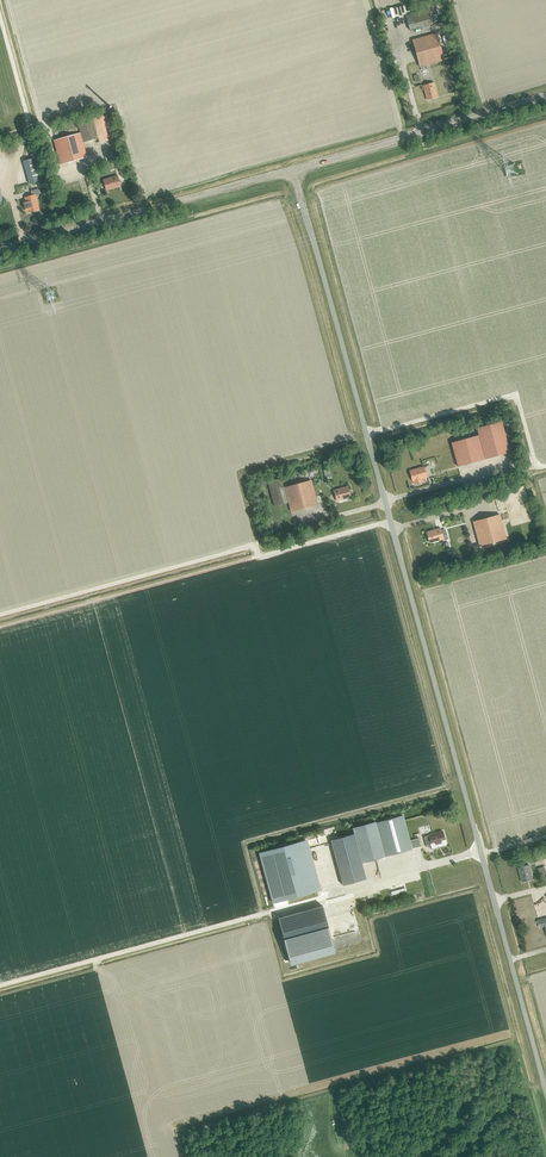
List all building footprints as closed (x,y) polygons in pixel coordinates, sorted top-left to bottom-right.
[(410,30),(433,24),(429,9),(405,15),(410,30)] [(420,67),(444,60),(436,34),(412,40),(420,67)] [(427,100),(438,97),(434,83),(423,86),(427,100)] [(93,119),(98,138),(100,143),(113,139),(107,115),(93,119)] [(93,119),(78,123),(80,133),(83,143),(98,138),(93,119)] [(87,157),(83,143),(80,133),(54,141),(60,164),(87,157)] [(30,184),(43,180),(37,157),(23,161),(30,184)] [(113,162),(107,164),(109,171),(115,169),(113,162)] [(106,191),(120,187),(117,176),(103,180),(106,191)] [(29,212),(39,209),(35,195),(39,194),(38,189),(29,191),(31,196),(25,198),(26,202),(22,203),(24,211),(28,210),(29,212)] [(474,427),(476,434),(483,459),(507,452),(499,421),(474,427)] [(455,466),(483,459),(476,434),(449,442),(455,466)] [(422,479),(427,478),(424,467),(410,471),(413,481),(414,481),(414,483),(417,484),(421,483),(422,479)] [(291,512),(318,504),(311,480),(284,488),(281,478),(268,482),(275,506),(289,502),(291,512)] [(337,501),(351,497),(348,486),(334,490),(337,501)] [(479,546),(506,539),(500,515),(473,522),(479,546)] [(429,543),(444,539),(441,528),(426,532),(429,543)] [(403,816),(378,823),(387,856),(412,850),(410,841),(403,816)] [(387,856),(377,823),(353,829),(355,834),(354,834),(361,863),(362,863),(387,856)] [(428,835),(424,837),(425,839),(426,840),(427,842),(426,842),(426,843),(427,847),(431,846),(432,850),(433,850),(432,846),(438,844),(439,847),(446,845),(443,831),(428,835)] [(331,840),(343,885),(366,879),(361,863),(354,834),(331,840)] [(418,838),(410,841),(412,850),(421,847),(420,846),(419,840),(418,838)] [(306,841),(260,854),(274,903),(320,891),(320,890),(320,891),(306,841)] [(409,860),(420,857),(418,848),(407,851),(409,860)] [(522,882),(533,879),(529,865),(518,868),(522,882)] [(335,951),(322,906),(278,918),(291,963),(335,951)] [(545,927),(545,919),(538,921),(540,928),(545,926),(545,927)]
